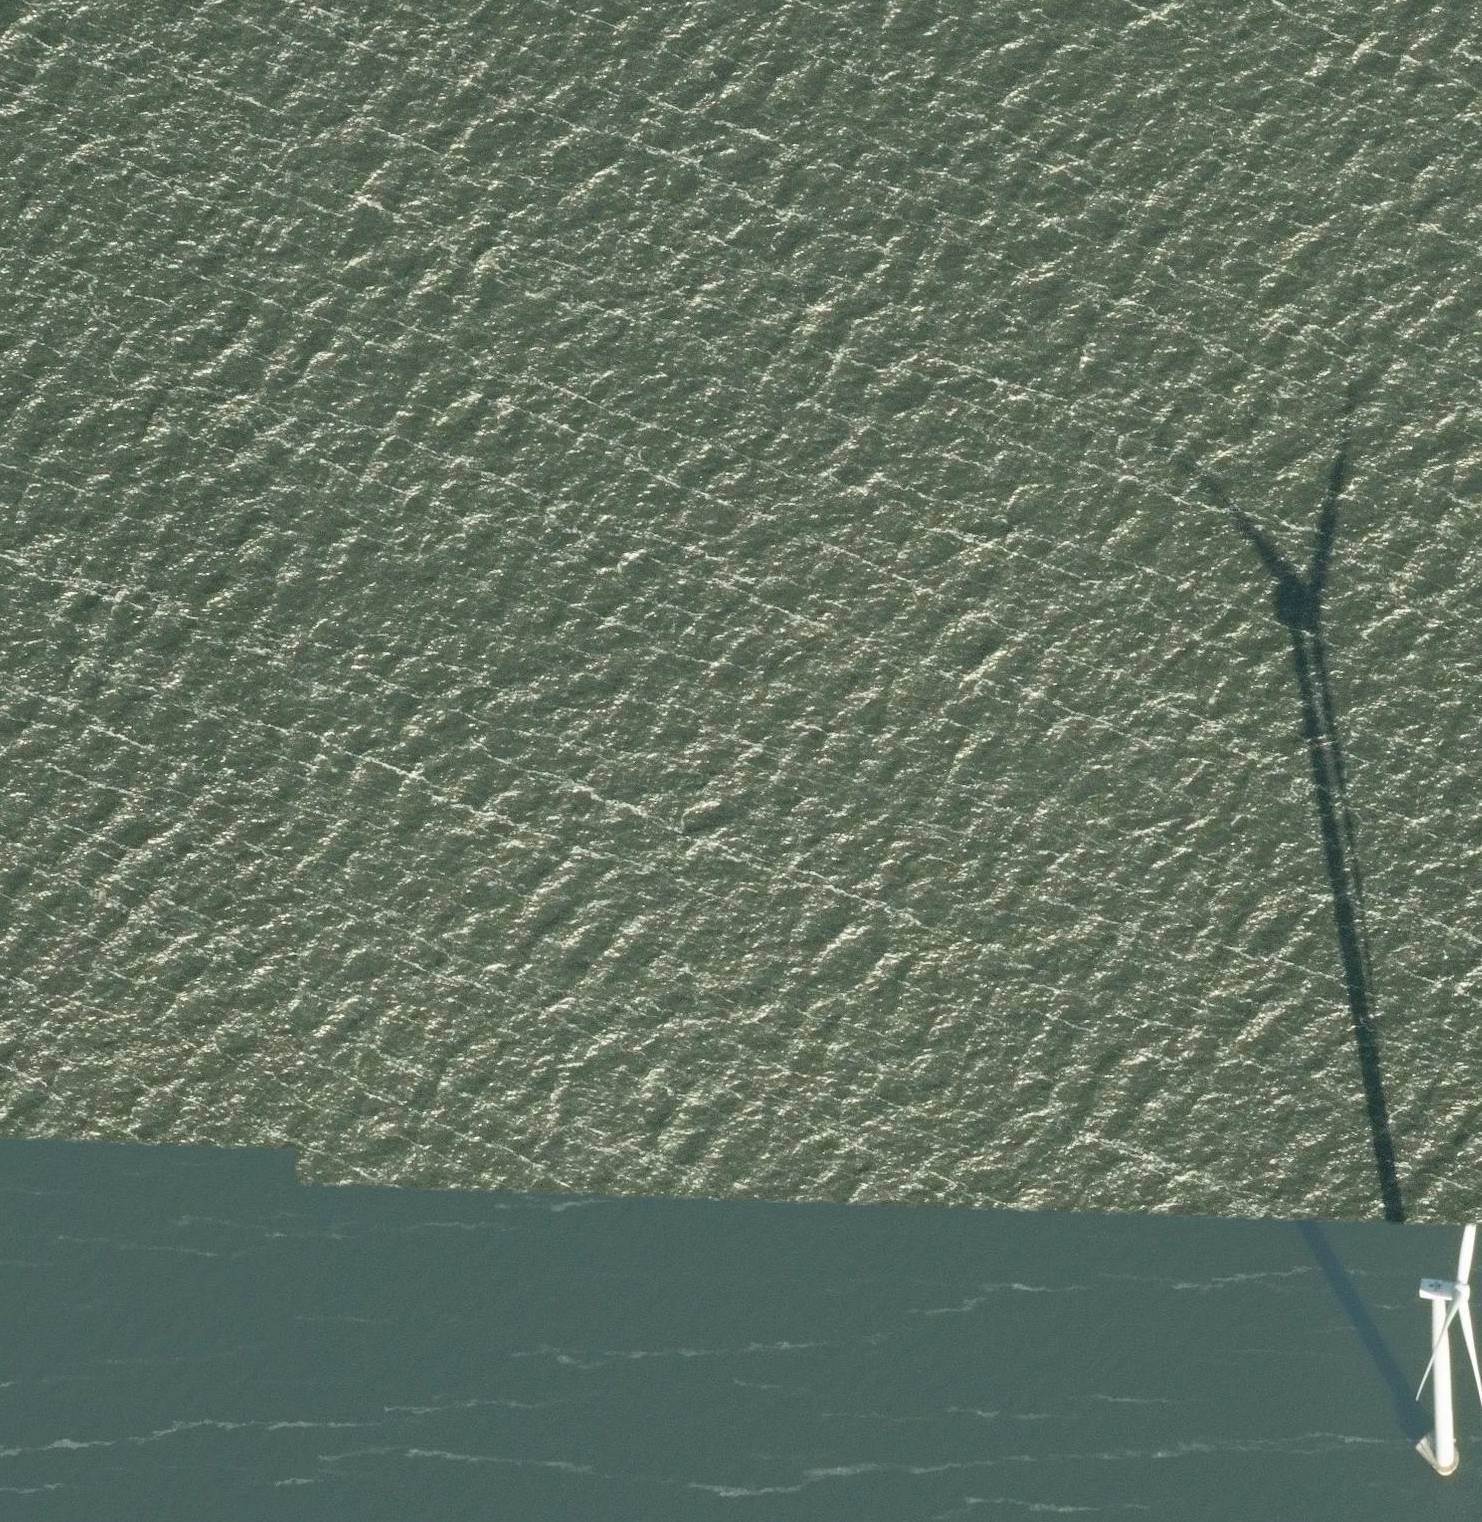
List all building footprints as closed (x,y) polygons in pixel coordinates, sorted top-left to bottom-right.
[(1434,1465),(1434,1467),(1434,1468),(1434,1469),(1435,1471),(1435,1472),(1437,1474),(1438,1475),(1440,1475),(1441,1476),(1443,1476),(1444,1476),(1446,1475),(1449,1474),(1449,1473),(1450,1472),(1451,1471),(1452,1469),(1452,1467),(1452,1466),(1452,1465),(1451,1463),(1450,1462),(1449,1461),(1448,1459),(1447,1459),(1445,1458),(1443,1458),(1440,1458),(1438,1459),(1437,1461),(1436,1462),(1435,1463),(1434,1465)]
